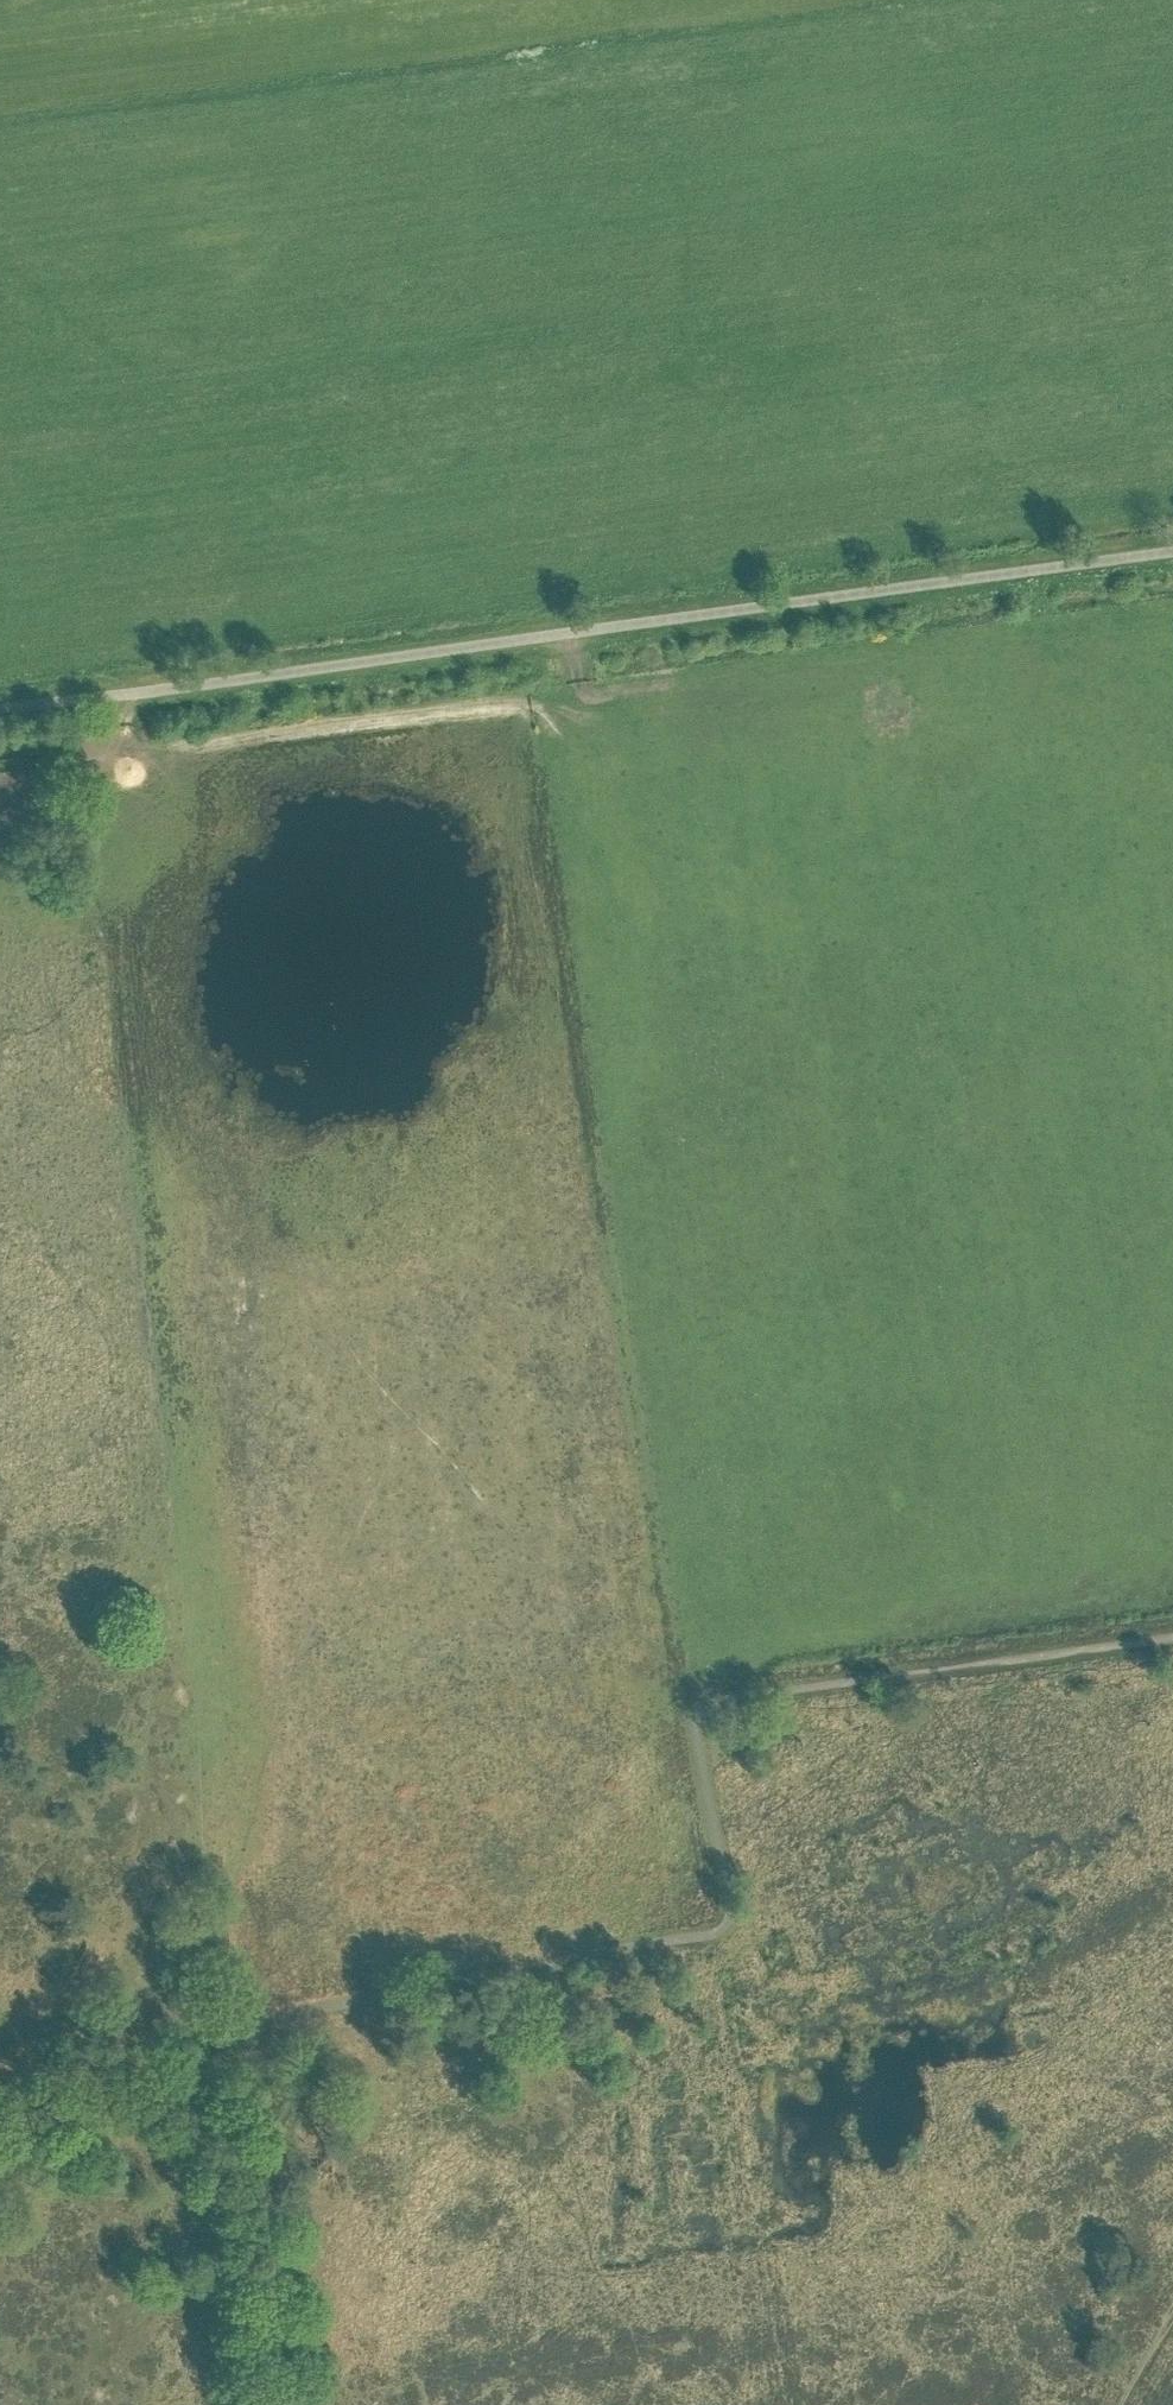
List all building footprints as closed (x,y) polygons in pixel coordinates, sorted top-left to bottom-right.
[(127,724),(129,742),(144,740),(142,722),(127,724)]
